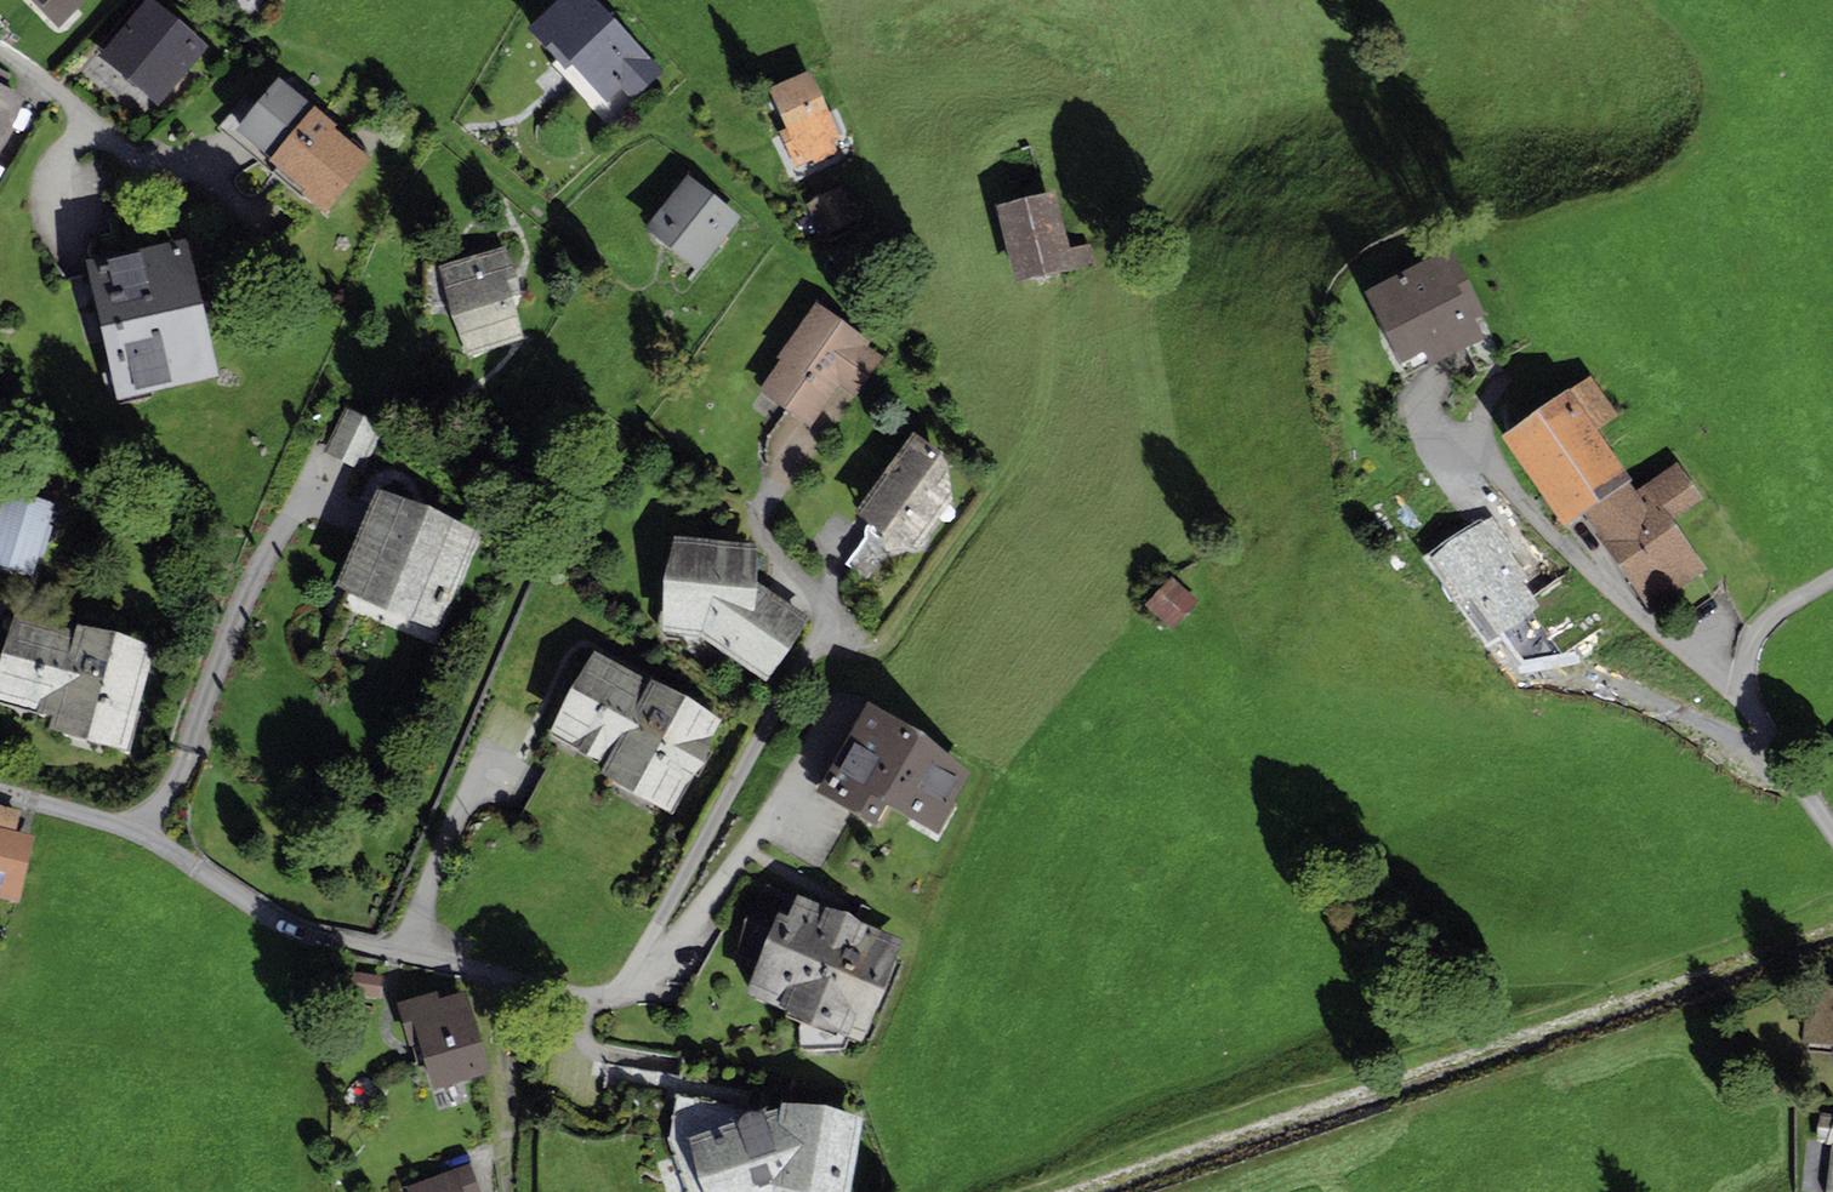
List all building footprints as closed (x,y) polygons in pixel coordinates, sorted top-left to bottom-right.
[(67,0),(28,0),(13,19),(40,40),(70,2),(67,0)] [(101,55),(158,104),(207,47),(152,0),(148,0),(101,55)] [(526,28),(565,68),(570,63),(608,103),(622,90),(633,102),(666,71),(599,0),(556,0),(526,28)] [(2,152),(25,95),(6,84),(10,73),(0,68),(0,151),(2,152)] [(785,127),(778,130),(794,167),(812,159),(814,163),(839,152),(833,141),(840,138),(811,69),(767,88),(785,127)] [(278,74),(235,127),(271,156),(314,103),(278,74)] [(269,158),(305,187),(302,191),(326,211),(370,156),(366,153),(367,151),(352,139),(351,140),(335,127),(339,123),(314,103),(271,156),(269,158)] [(741,216),(686,173),(644,225),(699,268),(741,216)] [(861,222),(841,185),(807,204),(827,241),(861,222)] [(1015,281),(1099,261),(1096,248),(1076,252),(1061,188),(996,204),(1015,281)] [(85,259),(116,399),(219,376),(188,236),(85,259)] [(506,245),(439,266),(468,358),(526,340),(512,295),(521,293),(506,245)] [(1452,249),(1365,292),(1400,363),(1424,352),(1431,365),(1484,338),(1474,318),(1484,313),(1452,249)] [(811,424),(839,384),(856,396),(884,356),(869,345),(873,341),(816,301),(778,355),(782,358),(760,389),(811,424)] [(1585,512),(1631,480),(1634,478),(1599,428),(1619,415),(1590,372),(1500,434),(1564,526),(1585,512)] [(341,409),(322,452),(363,470),(382,428),(341,409)] [(913,435),(851,512),(909,556),(974,481),(913,435)] [(1631,480),(1585,512),(1600,533),(1597,534),(1647,607),(1702,569),(1668,519),(1700,498),(1676,463),(1637,489),(1631,480)] [(0,503),(0,565),(31,576),(48,524),(56,525),(64,505),(54,502),(57,493),(8,478),(0,503)] [(378,485),(336,584),(443,629),(485,530),(378,485)] [(1492,515),(1432,558),(1462,601),(1469,599),(1496,637),(1500,634),(1512,650),(1541,630),(1530,615),(1534,612),(1543,606),(1535,594),(1506,555),(1515,548),(1492,515)] [(758,543),(674,534),(661,630),(702,636),(768,678),(811,614),(754,579),(758,543)] [(1144,604),(1172,630),(1199,601),(1170,576),(1144,604)] [(1595,630),(1558,578),(1535,594),(1543,606),(1534,612),(1563,653),(1595,630)] [(0,665),(0,700),(51,714),(48,725),(128,748),(157,645),(76,622),(74,629),(15,613),(0,665)] [(725,714),(592,643),(545,730),(605,762),(600,772),(673,811),(725,714)] [(924,729),(867,700),(816,791),(875,822),(887,802),(940,831),(970,772),(924,729)] [(0,805),(0,898),(20,902),(35,834),(15,830),(20,810),(0,805)] [(756,967),(745,993),(799,1014),(800,1051),(849,1048),(852,1038),(864,1041),(904,939),(766,882),(745,918),(736,962),(756,967)] [(379,999),(382,975),(352,972),(349,995),(379,999)] [(1806,987),(1801,1041),(1832,1044),(1832,989),(1806,987)] [(437,991),(396,1002),(407,1038),(417,1035),(432,1089),(491,1073),(468,990),(439,998),(437,991)] [(780,1108),(688,1136),(706,1191),(775,1191),(773,1184),(818,1191),(851,1191),(864,1116),(781,1101),(780,1108)] [(1826,1191),(1827,1191),(1832,1191),(1832,1112),(1820,1111),(1817,1142),(1831,1143),(1826,1191)] [(469,1163),(407,1186),(409,1191),(480,1191),(469,1163)]
